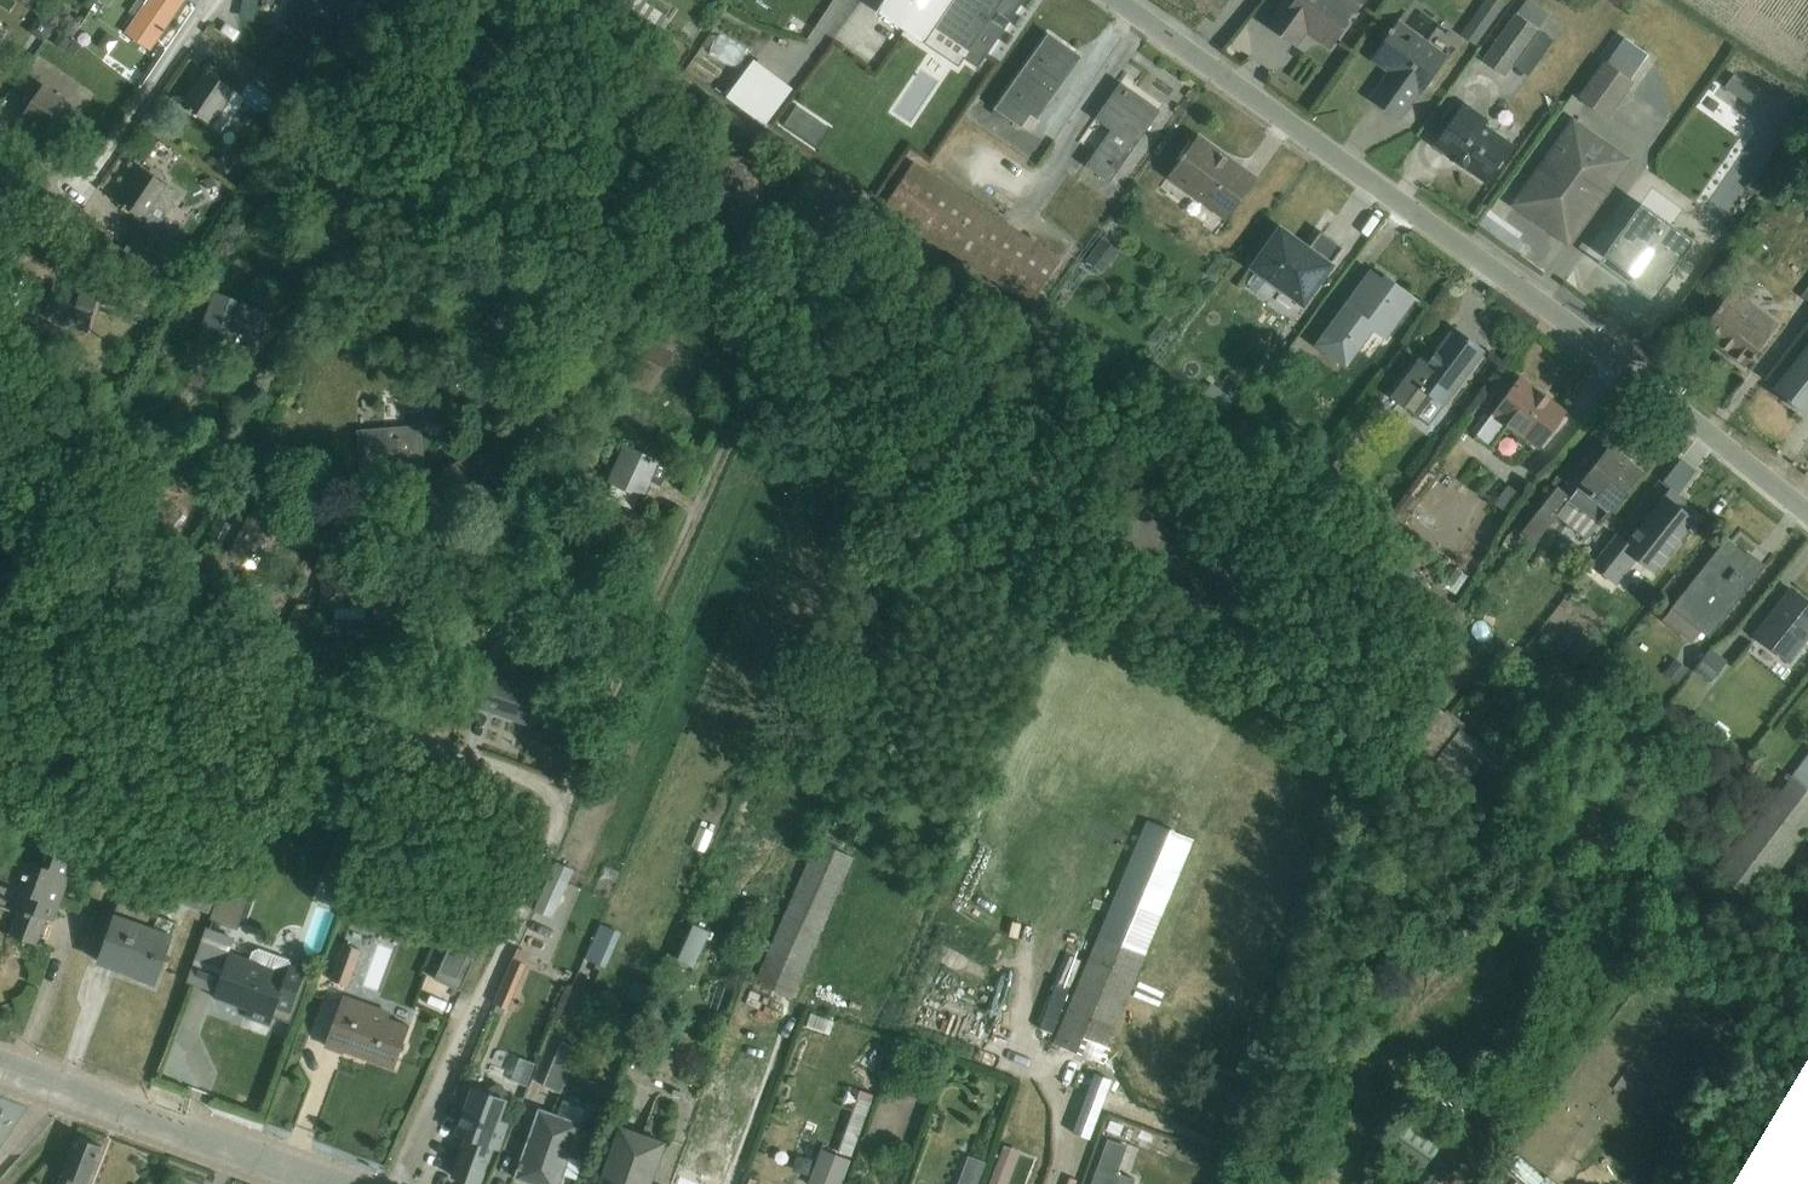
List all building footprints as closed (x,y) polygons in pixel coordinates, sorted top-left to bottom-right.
[(127,33),(151,50),(185,0),(150,0),(127,33)] [(255,17),(260,0),(244,0),(240,12),(255,17)] [(313,7),(302,0),(296,0),(281,23),(297,34),(295,36),(314,49),(334,19),(313,7)] [(334,19),(346,0),(318,0),(313,7),(334,19)] [(612,17),(649,40),(661,24),(647,14),(649,10),(644,6),(647,0),(624,0),(612,17)] [(877,11),(960,67),(965,59),(979,69),(1025,0),(884,0),(877,11)] [(1293,1),(1291,0),(1284,0),(1265,26),(1296,48),(1297,47),(1294,45),(1306,29),(1332,48),(1350,22),(1347,20),(1353,13),(1355,15),(1366,0),(1294,0),(1293,1)] [(1506,3),(1502,0),(1486,0),(1461,35),(1475,46),(1506,3)] [(1482,60),(1505,77),(1514,66),(1527,75),(1552,41),(1538,30),(1550,14),(1530,0),(1526,0),(1517,14),(1515,13),(1482,60)] [(40,16),(28,32),(43,42),(54,25),(40,16)] [(529,20),(519,39),(529,44),(539,26),(529,20)] [(1398,20),(1370,61),(1390,75),(1371,101),(1397,120),(1416,93),(1420,96),(1449,56),(1398,20)] [(61,33),(54,43),(64,51),(65,49),(75,56),(82,46),(73,39),(72,41),(61,33)] [(992,114),(1001,120),(1004,116),(1021,128),(1031,115),(1037,120),(1081,58),(1048,34),(992,114)] [(1604,60),(1577,98),(1607,119),(1634,82),(1630,79),(1648,55),(1625,38),(1607,63),(1604,60)] [(711,54),(741,68),(748,52),(719,39),(711,54)] [(726,99),(764,127),(792,88),(755,60),(726,99)] [(281,119),(289,107),(284,104),(294,88),(262,66),(259,70),(258,70),(241,95),(207,72),(183,106),(223,133),(243,104),(274,124),(278,117),(281,119)] [(1733,75),(1724,87),(1756,110),(1765,99),(1733,75)] [(1111,130),(1086,166),(1109,183),(1160,111),(1158,110),(1157,112),(1127,91),(1129,89),(1127,88),(1122,95),(1117,92),(1118,91),(1116,90),(1095,119),(1111,130)] [(78,112),(43,89),(24,116),(58,140),(78,112)] [(1486,125),(1489,120),(1465,102),(1434,146),(1455,161),(1454,162),(1463,169),(1464,168),(1485,183),(1497,166),(1500,168),(1504,163),(1501,161),(1514,145),(1486,125)] [(1567,240),(1627,156),(1577,121),(1517,205),(1567,240)] [(1197,138),(1167,179),(1226,222),(1255,181),(1197,138)] [(159,139),(149,153),(163,163),(173,148),(159,139)] [(709,154),(706,197),(761,201),(764,158),(709,154)] [(213,159),(216,176),(235,172),(232,156),(213,159)] [(1031,306),(1062,259),(1035,242),(1037,239),(1032,235),(1030,238),(914,162),(883,209),(1031,306)] [(141,168),(117,203),(144,221),(125,250),(149,267),(147,269),(172,286),(194,253),(159,227),(181,195),(141,168)] [(215,177),(201,183),(211,206),(225,200),(215,177)] [(1671,273),(1694,241),(1642,204),(1604,256),(1633,278),(1628,284),(1653,302),(1673,274),(1671,273)] [(1280,230),(1253,268),(1302,304),(1344,248),(1321,232),(1308,250),(1280,230)] [(1104,272),(1119,250),(1102,238),(1087,260),(1104,272)] [(1314,346),(1346,369),(1373,332),(1389,343),(1420,302),(1385,276),(1383,279),(1371,271),(1314,346)] [(59,325),(86,335),(100,298),(73,287),(59,325)] [(1745,368),(1779,324),(1734,288),(1699,332),(1745,368)] [(199,335),(238,350),(244,335),(259,341),(270,313),(215,292),(199,335)] [(1510,349),(1517,339),(1499,326),(1492,336),(1510,349)] [(1485,351),(1454,328),(1429,361),(1419,354),(1404,377),(1412,383),(1399,401),(1417,414),(1414,417),(1427,426),(1485,351)] [(651,342),(629,385),(651,395),(674,352),(651,342)] [(1775,392),(1785,400),(1784,402),(1792,408),(1793,406),(1803,415),(1807,409),(1807,350),(1775,392)] [(1490,447),(1506,426),(1539,450),(1567,413),(1520,377),(1475,436),(1490,447)] [(1211,384),(1200,398),(1222,415),(1233,400),(1211,384)] [(440,426),(449,399),(433,394),(425,421),(440,426)] [(422,426),(357,431),(361,481),(383,479),(383,468),(425,465),(422,426)] [(624,447),(608,483),(612,485),(606,498),(633,510),(639,497),(642,498),(658,462),(624,447)] [(1611,447),(1571,497),(1557,487),(1519,536),(1533,547),(1557,516),(1586,540),(1641,471),(1611,447)] [(484,492),(463,460),(433,480),(454,512),(484,492)] [(1508,485),(1493,504),(1507,515),(1522,496),(1508,485)] [(1627,521),(1611,542),(1653,575),(1681,539),(1684,541),(1691,533),(1695,527),(1702,519),(1684,505),(1686,503),(1669,490),(1638,529),(1627,521)] [(257,501),(228,557),(262,575),(291,519),(257,501)] [(1388,537),(1402,555),(1416,545),(1401,526),(1388,537)] [(1664,622),(1691,643),(1700,632),(1708,637),(1763,567),(1749,556),(1747,558),(1727,542),(1664,622)] [(1455,595),(1467,577),(1456,569),(1444,587),(1455,595)] [(366,577),(323,578),(323,609),(335,608),(335,621),(366,621),(366,577)] [(1790,664),(1806,643),(1807,644),(1807,604),(1792,591),(1755,637),(1790,664)] [(1727,661),(1710,648),(1690,674),(1698,680),(1700,676),(1709,683),(1727,661)] [(1679,682),(1689,670),(1677,661),(1667,673),(1679,682)] [(480,708),(533,727),(544,695),(491,676),(480,708)] [(551,690),(546,704),(567,711),(571,697),(551,690)] [(1424,781),(1461,730),(1463,727),(1423,696),(1393,757),(1424,781)] [(1461,730),(1424,781),(1451,802),(1490,752),(1461,730)] [(1791,777),(1786,774),(1712,871),(1754,903),(1807,833),(1807,754),(1791,777)] [(1100,1064),(1194,840),(1146,821),(1053,1044),(1100,1064)] [(817,841),(754,983),(791,999),(854,859),(853,858),(857,847),(830,836),(826,845),(817,841)] [(38,946),(48,920),(55,922),(71,878),(68,876),(76,856),(50,847),(44,866),(8,854),(0,879),(10,882),(8,889),(21,893),(16,909),(20,910),(11,936),(38,946)] [(209,914),(226,867),(193,855),(176,902),(209,914)] [(226,879),(209,922),(236,932),(252,889),(226,879)] [(178,924),(159,918),(160,916),(120,902),(98,962),(138,976),(136,981),(155,988),(178,924)] [(693,968),(709,932),(690,923),(674,959),(693,968)] [(460,925),(449,950),(474,961),(485,936),(460,925)] [(209,927),(188,983),(215,993),(214,998),(215,998),(216,997),(248,1008),(245,1016),(271,1026),(274,1016),(291,1022),(309,972),(292,965),(290,960),(259,949),(253,952),(250,959),(230,952),(236,936),(209,927)] [(344,945),(330,981),(349,988),(362,951),(344,945)] [(474,961),(449,950),(435,981),(460,992),(474,961)] [(513,960),(527,966),(531,955),(518,950),(513,960)] [(527,966),(513,960),(494,1004),(508,1010),(527,966)] [(879,1003),(869,998),(868,1002),(856,997),(851,1013),(873,1021),(879,1003)] [(390,1014),(342,998),(325,1046),(344,1053),(345,1051),(395,1069),(400,1053),(404,1052),(406,1047),(404,1043),(410,1027),(389,1020),(390,1014)] [(611,1015),(631,1022),(636,1010),(615,1002),(611,1015)] [(806,1027),(829,1036),(834,1022),(811,1013),(806,1027)] [(591,1046),(612,1055),(617,1041),(597,1033),(591,1046)] [(870,1034),(859,1066),(875,1071),(874,1075),(881,1077),(893,1042),(870,1034)] [(805,1062),(813,1040),(802,1036),(794,1058),(805,1062)] [(560,1094),(579,1049),(561,1042),(542,1087),(560,1094)] [(1078,1126),(1097,1131),(1112,1081),(1093,1075),(1078,1126)] [(1434,1082),(1417,1106),(1437,1120),(1454,1096),(1434,1082)] [(508,1095),(505,1088),(497,1085),(489,1089),(487,1095),(473,1089),(457,1135),(467,1139),(453,1177),(471,1183),(480,1183),(488,1163),(490,1163),(495,1149),(500,1151),(510,1124),(501,1121),(508,1100),(507,1099),(508,1095)] [(859,1089),(837,1152),(851,1157),(874,1094),(859,1089)] [(557,1115),(540,1109),(515,1179),(529,1183),(560,1183),(563,1176),(572,1179),(578,1160),(571,1158),(582,1124),(581,1123),(586,1109),(563,1100),(557,1115)] [(1390,1134),(1431,1161),(1444,1142),(1403,1114),(1390,1134)] [(664,1142),(621,1127),(601,1183),(649,1183),(664,1142)] [(103,1147),(77,1138),(60,1183),(89,1183),(103,1147)] [(1131,1147),(1108,1138),(1091,1183),(1117,1183),(1131,1147)] [(994,1183),(1029,1183),(1040,1151),(1007,1140),(992,1183),(994,1183)] [(850,1162),(819,1151),(807,1183),(842,1183),(850,1162)] [(674,1183),(709,1183),(714,1170),(709,1168),(711,1162),(687,1153),(674,1183)] [(957,1183),(978,1183),(985,1163),(967,1156),(957,1183)] [(1502,1183),(1538,1183),(1513,1168),(1502,1183)]
